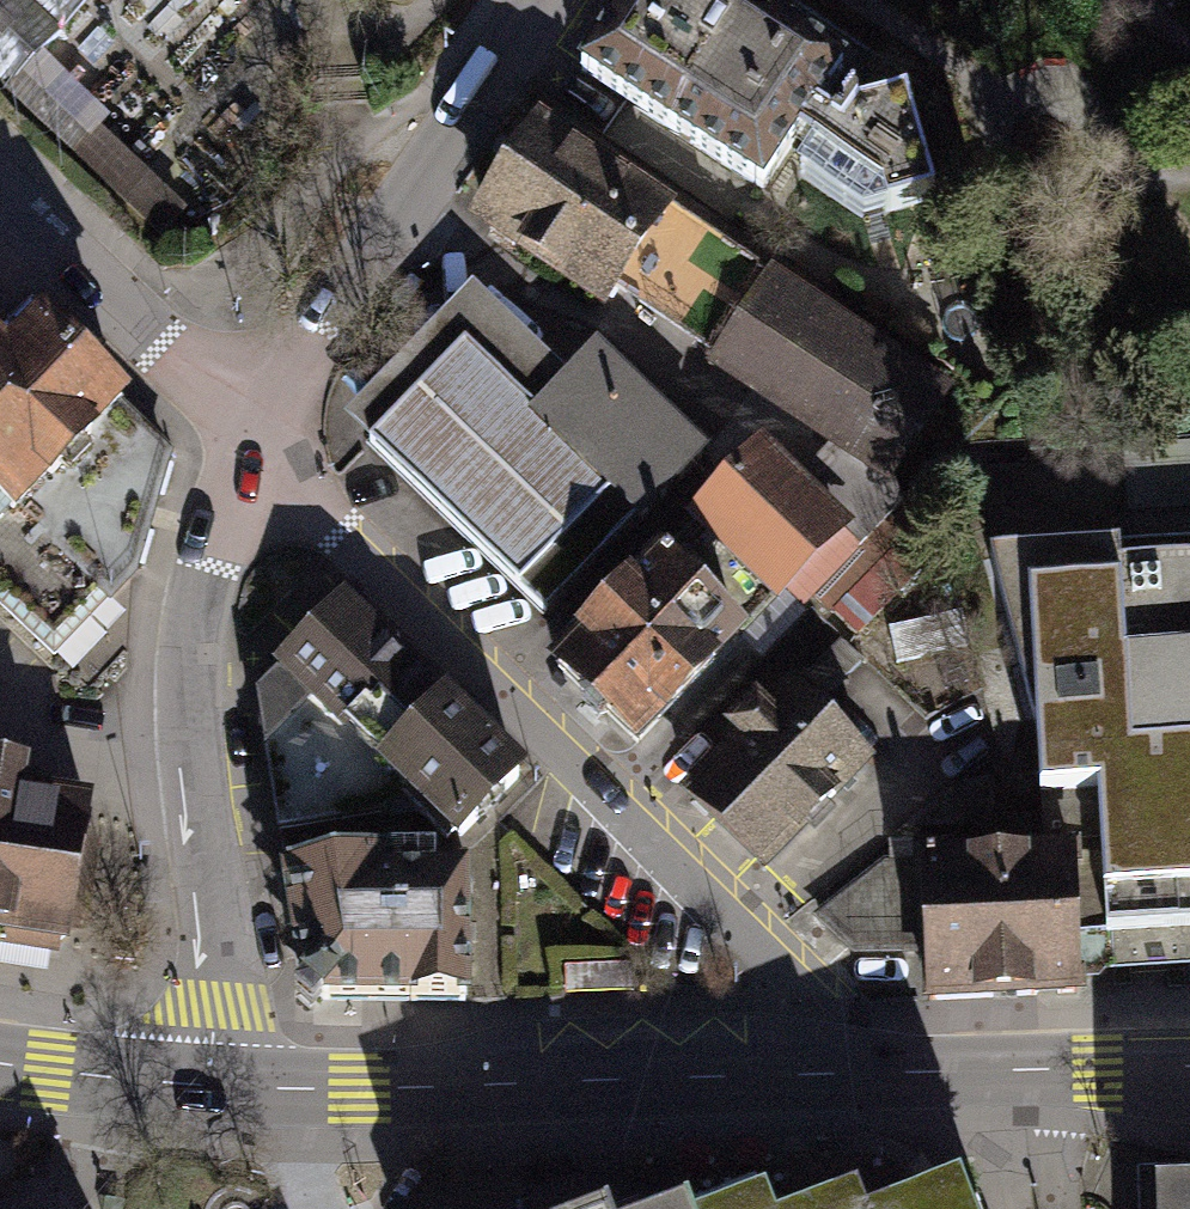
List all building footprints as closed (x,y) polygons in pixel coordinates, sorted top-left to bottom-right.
[(6,92),(93,0),(0,0),(0,87),(6,92)] [(570,59),(754,178),(790,123),(874,178),(880,199),(928,185),(899,83),(835,101),(827,113),(809,101),(840,53),(757,0),(608,0),(570,59)] [(533,108),(461,218),(595,309),(612,285),(710,351),(701,363),(825,446),(799,473),(869,538),(884,523),(904,503),(892,475),(948,387),(768,264),(764,269),(668,207),(671,202),(533,108)] [(468,279),(339,414),(544,609),(702,444),(591,338),(561,368),(468,279)] [(15,567),(136,439),(45,353),(0,401),(0,552),(15,567)] [(869,538),(799,473),(757,433),(680,515),(691,524),(769,598),(772,603),(783,593),(803,609),(814,596),(869,538)] [(869,538),(814,596),(854,634),(928,567),(884,523),(869,538)] [(652,543),(539,660),(628,745),(769,598),(691,524),(663,553),(652,543)] [(999,574),(1032,845),(935,848),(941,1011),(1104,1005),(1103,980),(1102,949),(1189,946),(1189,568),(999,574)] [(529,770),(345,593),(250,689),(284,828),(417,795),(465,827),(529,770)] [(960,612),(887,628),(895,663),(968,647),(960,612)] [(862,660),(839,638),(803,675),(827,697),(862,660)] [(728,735),(674,791),(758,872),(870,757),(786,676),(762,701),(749,688),(715,723),(728,735)] [(65,954),(89,798),(0,784),(0,944),(65,954)] [(480,988),(477,844),(295,847),(316,986),(480,988)] [(1144,1161),(1146,1208),(1189,1208),(1189,1159),(1144,1161)] [(970,1182),(899,1208),(981,1208),(970,1182)] [(864,1195),(846,1202),(828,1208),(869,1208),(864,1195)] [(769,1196),(736,1208),(774,1208),(769,1196)]
